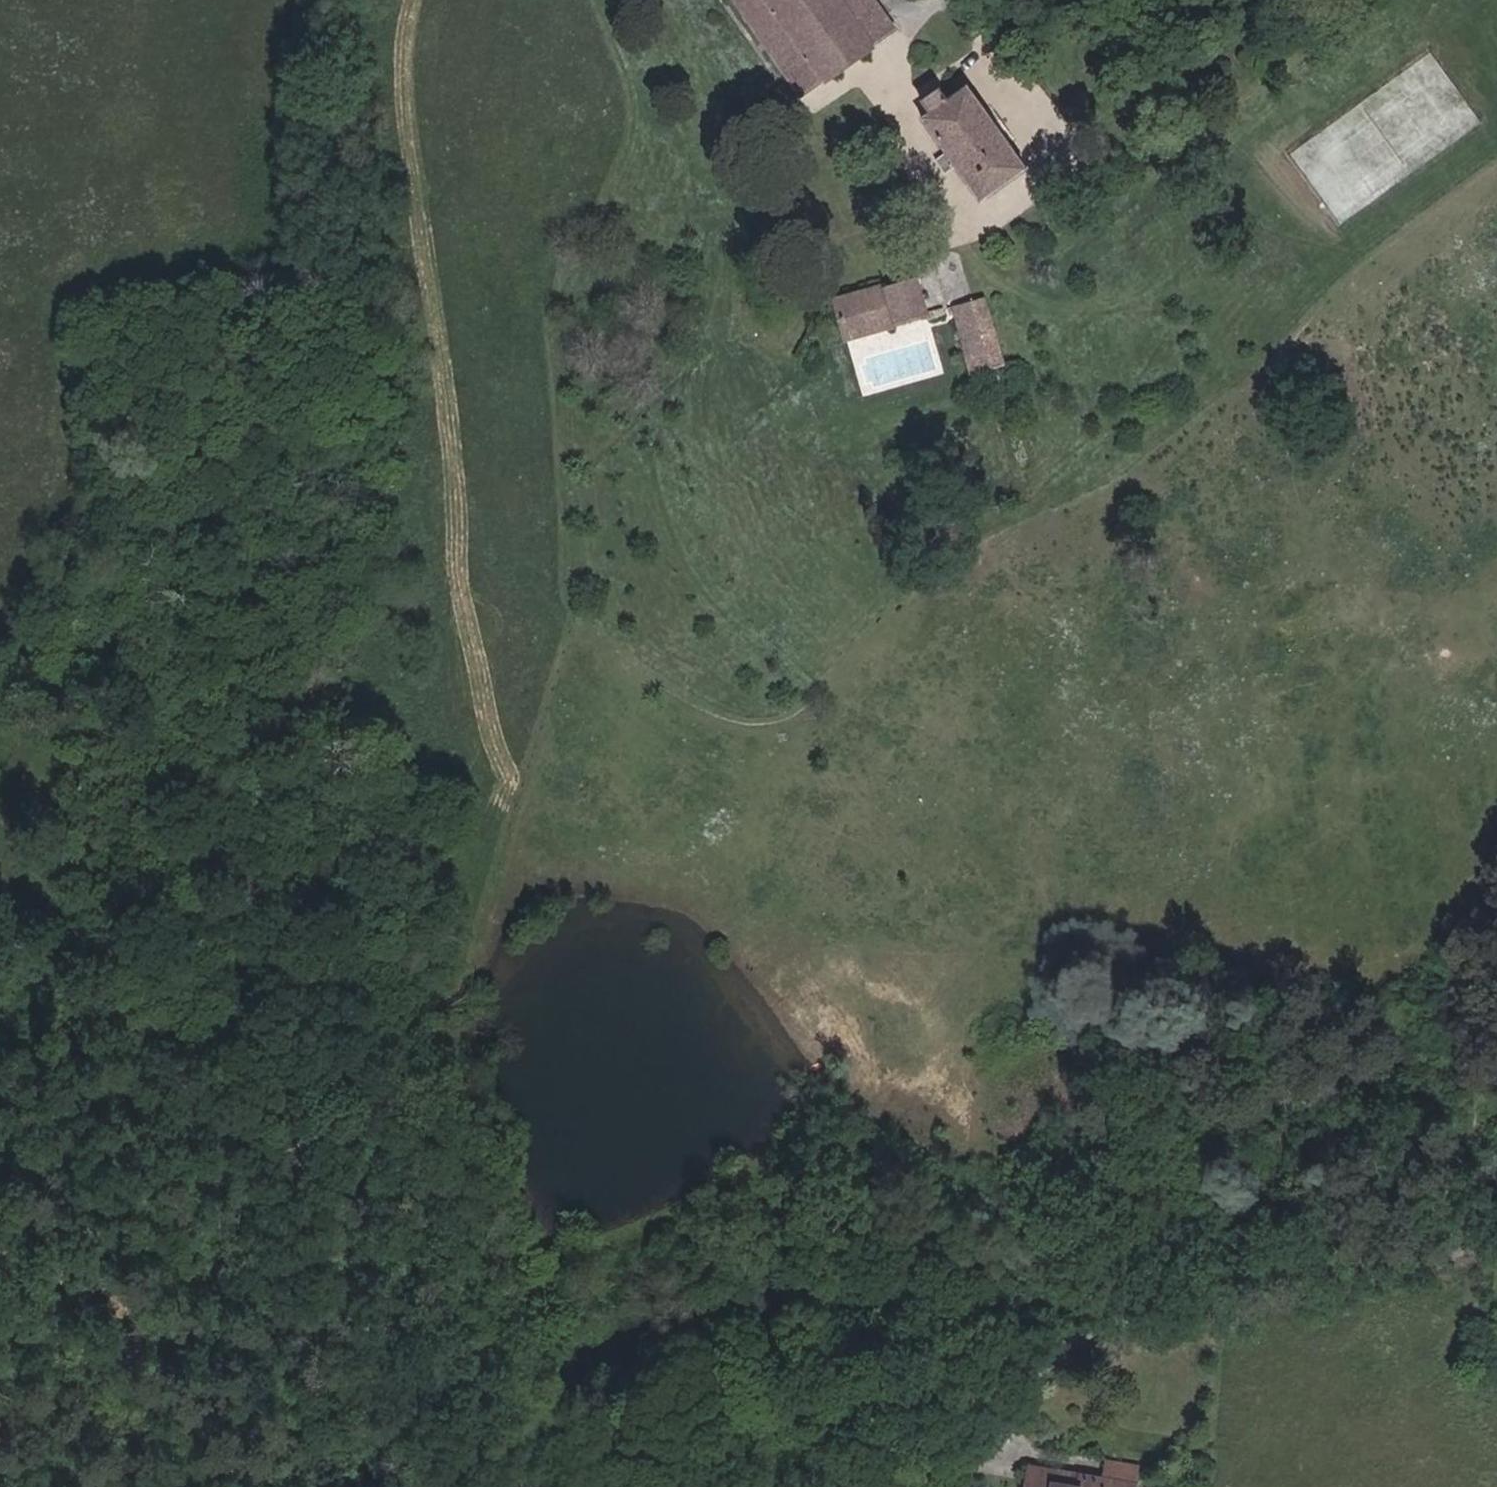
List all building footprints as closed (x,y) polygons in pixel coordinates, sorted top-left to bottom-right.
[(875,0),(735,0),(801,94),(895,28),(875,0)] [(1027,168),(968,84),(946,100),(938,89),(923,100),(930,111),(921,117),(980,201),(1027,168)] [(930,315),(919,276),(864,292),(875,331),(930,315)] [(990,353),(974,299),(952,306),(968,360),(990,353)] [(1137,1484),(1140,1467),(1106,1461),(1104,1478),(1137,1484)] [(1077,1484),(1079,1474),(1029,1465),(1027,1475),(1077,1484)] [(1137,1484),(1104,1478),(1079,1474),(1077,1484),(1027,1475),(1025,1486),(1137,1486),(1137,1484)]
